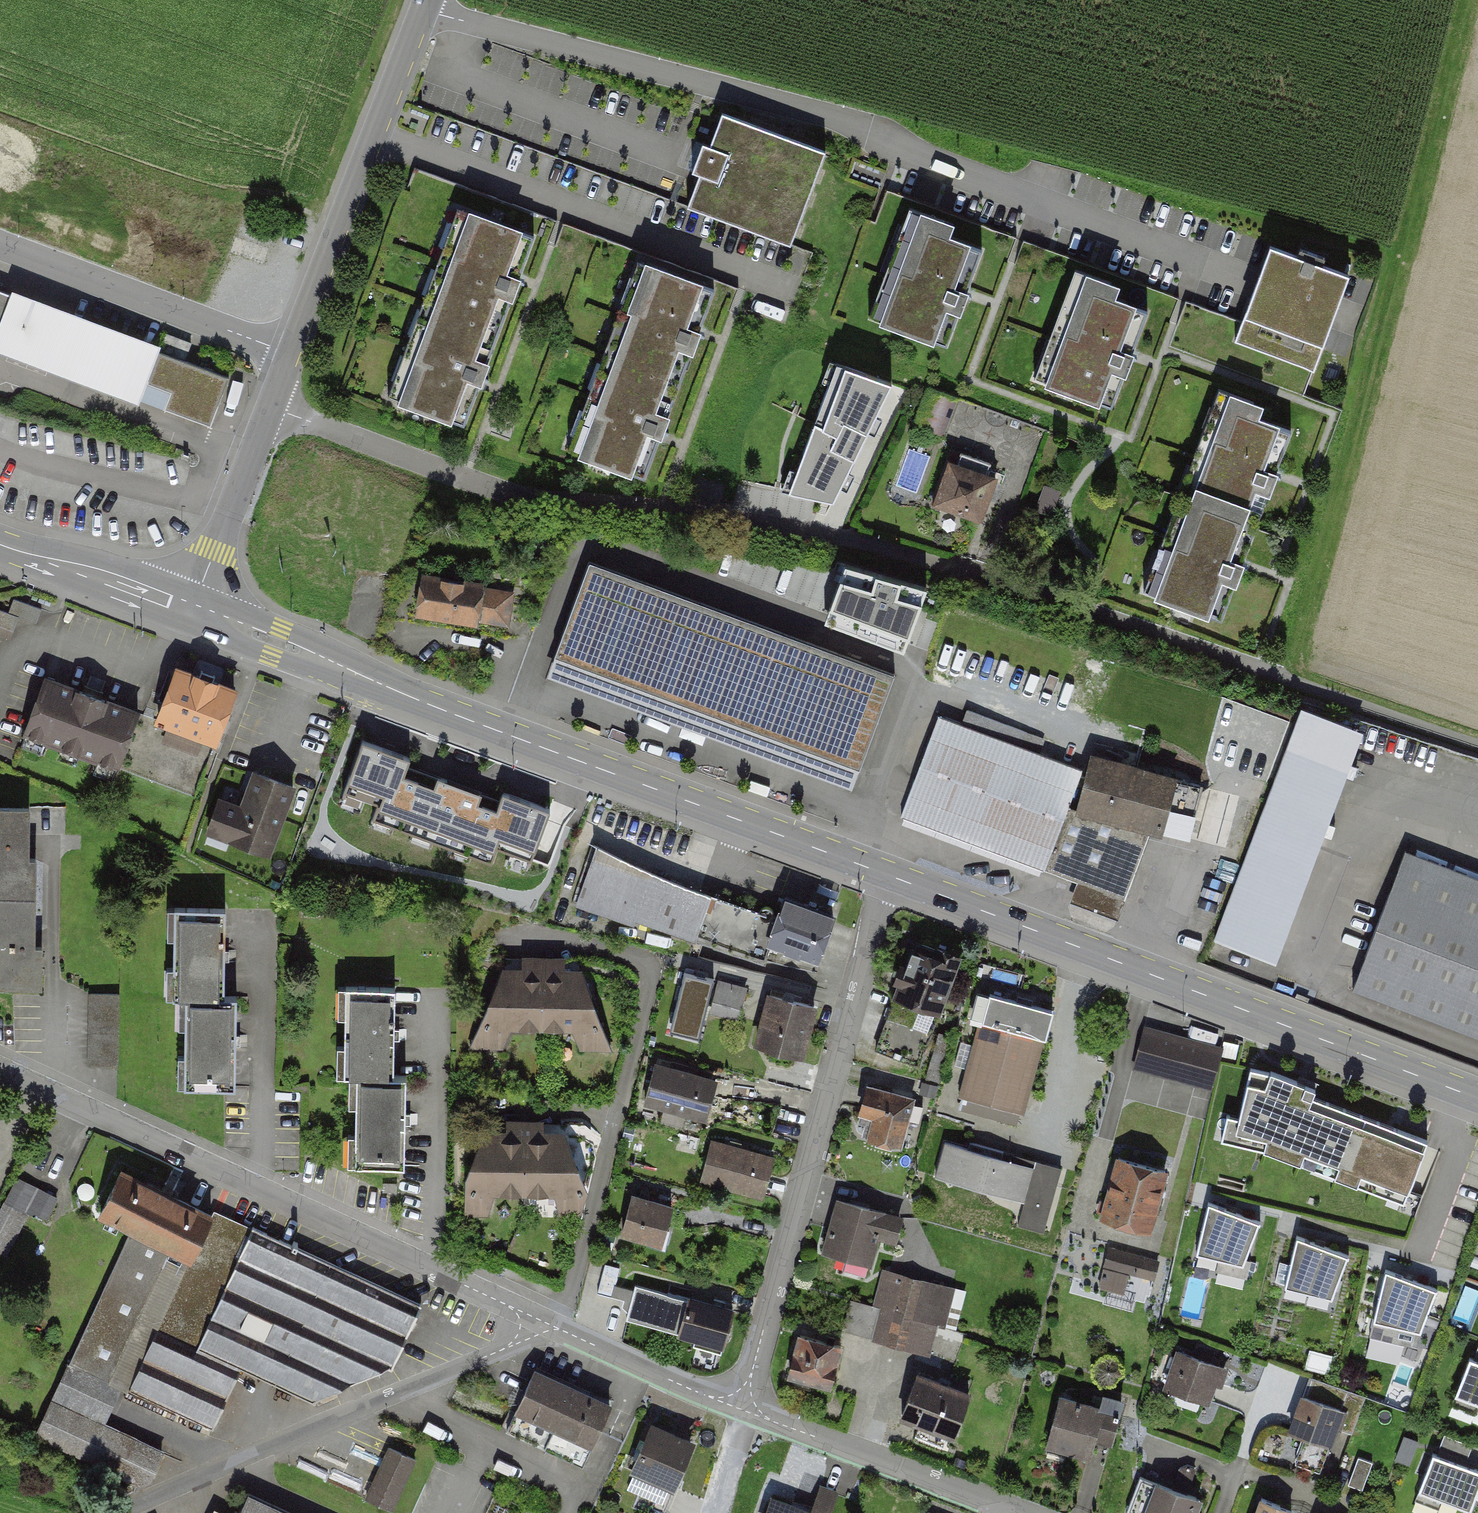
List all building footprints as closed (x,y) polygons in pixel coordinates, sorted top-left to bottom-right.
[(829,152),(722,112),(709,146),(701,143),(690,172),(698,175),(686,207),(793,248),(829,152)] [(510,275),(525,232),(465,210),(430,304),(490,327),(510,275)] [(954,227),(910,210),(869,318),(933,343),(946,310),(960,316),(969,292),(955,287),(971,245),(950,237),(954,227)] [(1353,275),(1271,244),(1256,283),(1235,338),(1317,369),(1338,312),(1353,275)] [(642,263),(606,357),(667,379),(686,327),(702,285),(642,263)] [(1121,289),(1077,273),(1036,383),(1100,406),(1112,372),(1127,378),(1136,355),(1122,350),(1138,306),(1118,298),(1121,289)] [(0,292),(0,327),(2,328),(14,297),(0,292)] [(14,296),(14,297),(2,328),(0,333),(0,346),(139,398),(145,383),(157,350),(14,296)] [(471,378),(490,327),(430,304),(395,399),(455,422),(471,378)] [(229,377),(157,350),(145,383),(170,393),(164,409),(210,426),(229,377)] [(19,380),(19,354),(0,354),(0,380),(19,380)] [(893,372),(844,354),(819,426),(808,424),(778,495),(827,503),(893,372)] [(606,357),(571,452),(632,474),(648,431),(667,379),(606,357)] [(1267,405),(1223,389),(1187,483),(1262,511),(1276,474),(1292,430),(1262,418),(1267,405)] [(937,392),(925,427),(946,433),(958,398),(937,392)] [(913,495),(927,454),(910,448),(896,489),(913,495)] [(997,476),(948,460),(933,506),(982,522),(997,476)] [(1255,508),(1187,483),(1145,596),(1212,621),(1225,586),(1239,591),(1248,565),(1235,560),(1255,508)] [(423,565),(416,616),(521,631),(528,580),(423,565)] [(887,674),(587,565),(553,659),(853,768),(887,674)] [(931,591),(852,565),(831,628),(910,654),(931,591)] [(234,689),(177,667),(158,720),(138,712),(118,767),(195,795),(234,689)] [(138,712),(45,678),(25,733),(118,767),(138,712)] [(1352,727),(1302,708),(1215,939),(1264,957),(1352,727)] [(938,715),(900,809),(1049,867),(1086,773),(938,715)] [(410,757),(362,740),(342,796),(375,808),(371,819),(492,863),(496,852),(529,864),(549,810),(503,793),(494,817),(400,783),(410,757)] [(1100,755),(1086,815),(1168,834),(1182,775),(1100,755)] [(292,787),(254,773),(242,807),(220,800),(209,831),(268,852),(292,787)] [(40,885),(38,804),(0,805),(0,886),(40,885)] [(709,896),(594,857),(578,905),(633,923),(634,918),(695,939),(764,955),(769,941),(778,917),(773,916),(773,914),(773,912),(772,910),(771,908),(768,907),(766,906),(764,907),(762,907),(761,908),(759,911),(758,914),(708,897),(709,896)] [(1352,990),(1477,1038),(1477,890),(1401,861),(1352,990)] [(0,886),(0,982),(42,980),(40,885),(0,886)] [(817,958),(832,916),(785,898),(778,917),(769,941),(786,947),(785,950),(799,955),(800,952),(817,958)] [(223,1004),(225,911),(175,909),(173,1003),(223,1004)] [(912,948),(892,1005),(939,1022),(959,965),(912,948)] [(580,971),(504,971),(503,992),(495,992),(481,1023),(505,1034),(511,1020),(571,1021),(577,1035),(601,1026),(589,994),(580,994),(580,971)] [(714,980),(684,972),(669,1030),(699,1038),(714,980)] [(745,990),(718,983),(710,1011),(737,1018),(745,990)] [(801,1055),(814,1006),(769,995),(756,1043),(801,1055)] [(350,996),(349,1083),(408,1083),(409,996),(350,996)] [(1060,1021),(989,1000),(961,1093),(1032,1114),(1060,1021)] [(234,1095),(236,1005),(186,1004),(183,1094),(234,1095)] [(918,1042),(921,1025),(888,1020),(886,1037),(918,1042)] [(1221,1051),(1145,1030),(1135,1064),(1211,1085),(1221,1051)] [(711,1080),(655,1065),(645,1101),(666,1106),(662,1121),(680,1126),(684,1111),(701,1116),(711,1080)] [(1429,1137),(1248,1068),(1233,1136),(1269,1146),(1407,1199),(1429,1137)] [(349,1083),(348,1170),(407,1170),(408,1083),(349,1083)] [(916,1101),(866,1087),(858,1118),(873,1122),(868,1142),(903,1151),(916,1101)] [(563,1135),(486,1135),(486,1156),(477,1156),(469,1177),(468,1190),(488,1198),(494,1184),(554,1185),(559,1199),(584,1190),(571,1158),(563,1158),(563,1135)] [(1038,1165),(948,1141),(938,1178),(1028,1201),(1038,1165)] [(767,1157),(712,1142),(702,1178),(757,1193),(767,1157)] [(1151,1241),(1170,1173),(1117,1158),(1098,1226),(1151,1241)] [(101,1212),(133,1227),(189,1255),(210,1213),(147,1182),(122,1170),(101,1212)] [(4,1253),(26,1209),(46,1219),(57,1197),(17,1178),(0,1212),(0,1251),(4,1253)] [(671,1206),(632,1195),(622,1232),(661,1242),(671,1206)] [(899,1217),(839,1200),(825,1250),(847,1256),(844,1269),(866,1275),(877,1235),(892,1239),(899,1217)] [(1259,1221),(1208,1202),(1195,1252),(1243,1264),(1259,1221)] [(211,1425),(239,1366),(314,1401),(316,1396),(386,1365),(392,1368),(422,1301),(251,1222),(247,1231),(210,1213),(189,1255),(133,1227),(38,1431),(142,1479),(154,1453),(95,1426),(116,1381),(211,1425)] [(1347,1256),(1296,1235),(1284,1287),(1332,1297),(1347,1256)] [(1157,1262),(1110,1249),(1106,1264),(1154,1277),(1157,1262)] [(619,1267),(605,1263),(597,1293),(612,1296),(619,1267)] [(1128,1274),(1104,1268),(1099,1287),(1123,1294),(1128,1274)] [(1436,1289),(1385,1269),(1372,1320),(1421,1331),(1436,1289)] [(922,1282),(902,1277),(893,1311),(879,1307),(852,1300),(844,1330),(918,1351),(927,1323),(944,1327),(953,1289),(922,1281),(922,1282)] [(722,1349),(733,1310),(667,1292),(667,1294),(635,1285),(626,1318),(699,1338),(698,1342),(722,1349)] [(797,1335),(784,1383),(832,1395),(844,1348),(797,1335)] [(1223,1369),(1179,1353),(1165,1392),(1208,1408),(1223,1369)] [(609,1399),(531,1362),(506,1414),(584,1451),(609,1399)] [(1469,1362),(1454,1400),(1477,1409),(1477,1366),(1469,1362)] [(918,1375),(902,1415),(952,1434),(968,1394),(918,1375)] [(1366,1394),(1309,1375),(1301,1397),(1346,1412),(1341,1428),(1352,1432),(1366,1394)] [(1061,1398),(1047,1450),(1087,1461),(1101,1408),(1061,1398)] [(1327,1451),(1340,1411),(1300,1398),(1287,1438),(1327,1451)] [(696,1445),(651,1426),(626,1487),(670,1505),(696,1445)] [(1472,1445),(1444,1434),(1439,1447),(1467,1458),(1472,1445)] [(1418,1441),(1405,1436),(1396,1459),(1409,1464),(1418,1441)] [(417,1452),(387,1439),(363,1494),(393,1507),(411,1468),(417,1452)] [(1477,1488),(1477,1470),(1433,1453),(1419,1490),(1470,1509),(1477,1488)] [(1372,1462),(1358,1457),(1348,1484),(1362,1489),(1372,1462)] [(1128,1510),(1135,1512),(1190,1512),(1199,1488),(1144,1467),(1128,1510)] [(765,1512),(828,1512),(835,1494),(820,1488),(811,1512),(771,1498),(765,1512)] [(247,1495),(239,1512),(286,1512),(247,1495)] [(1256,1512),(1289,1512),(1290,1509),(1261,1498),(1256,1512)]
